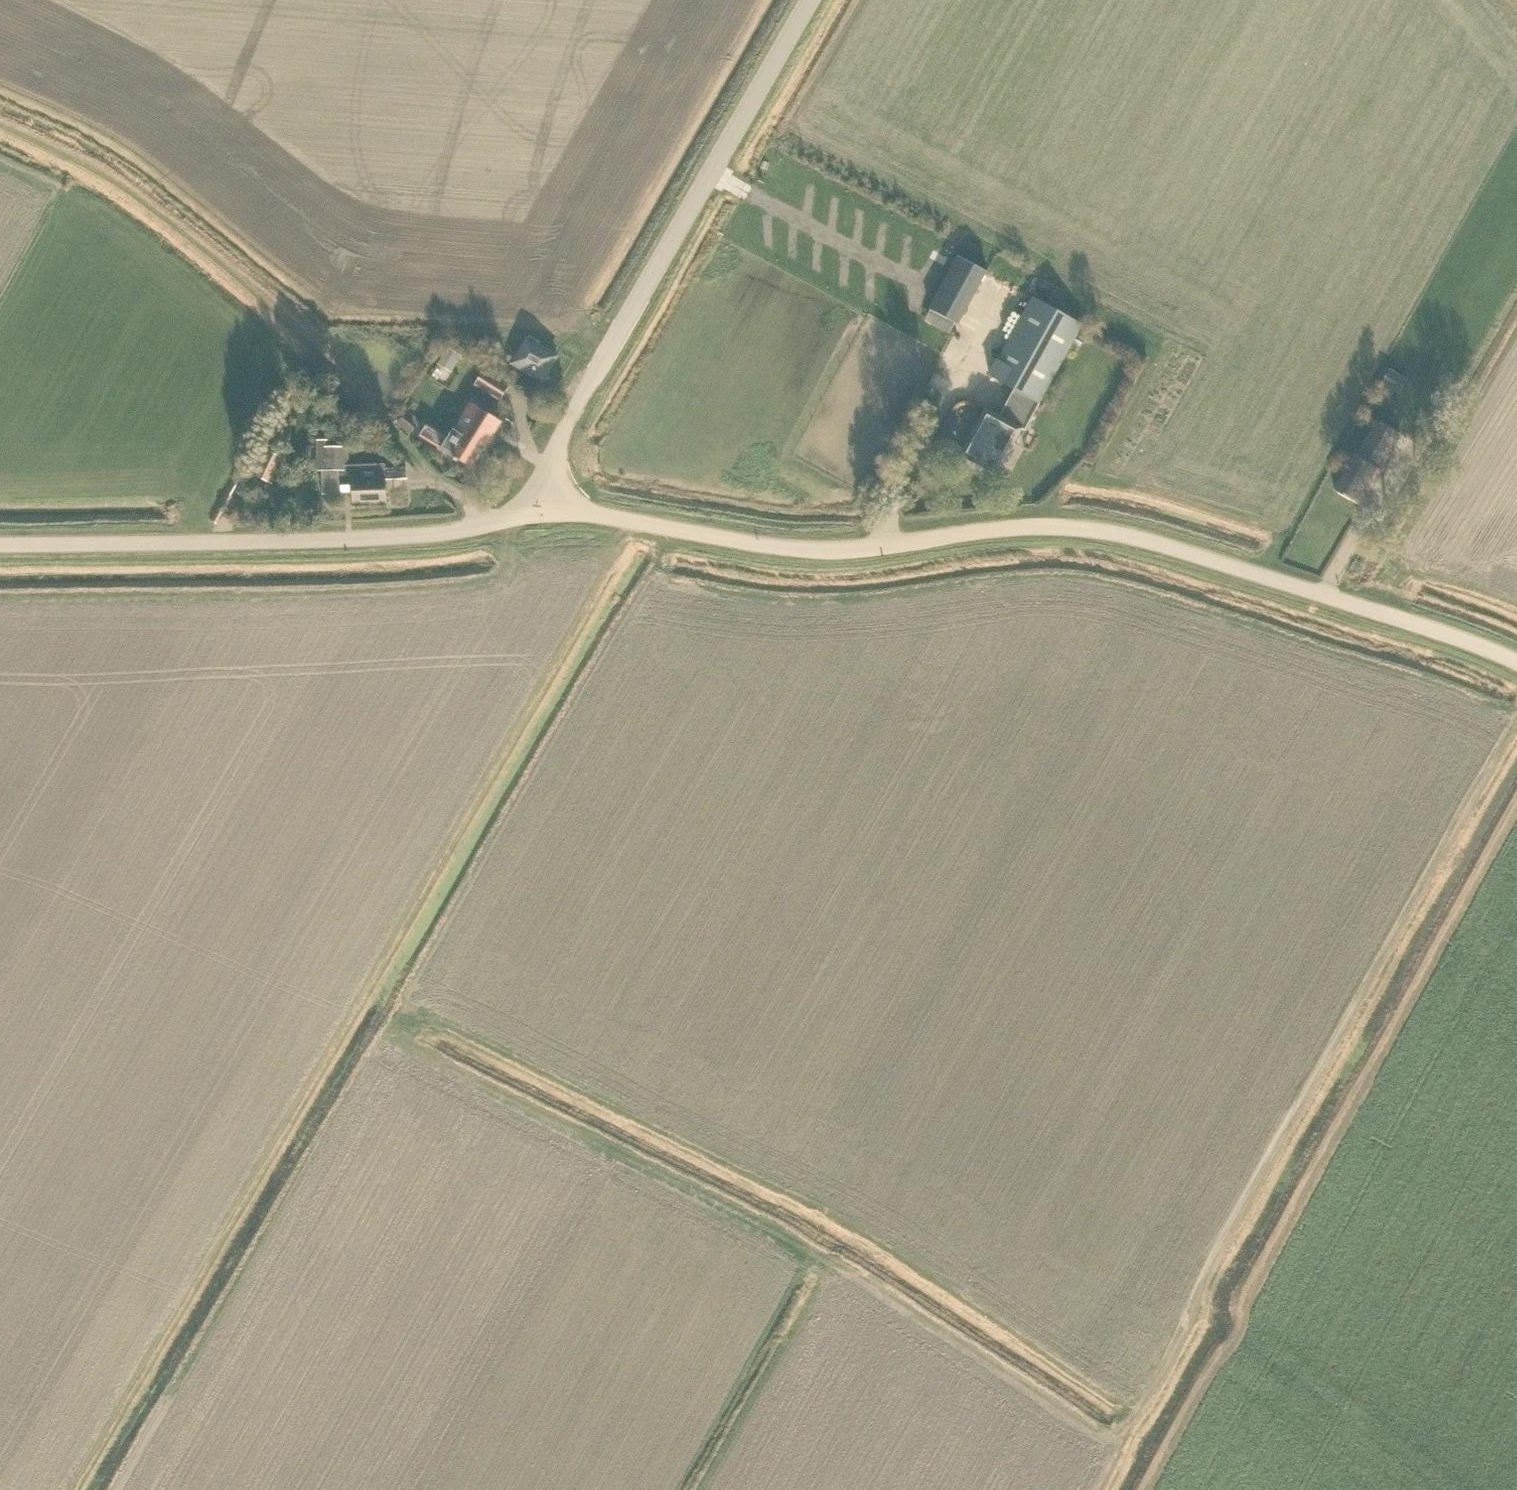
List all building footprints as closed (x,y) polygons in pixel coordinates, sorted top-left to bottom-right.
[(924,320),(949,334),(956,322),(960,324),(988,271),(958,256),(930,308),(931,309),(924,320)] [(1017,444),(1020,438),(1021,438),(1083,325),(1033,297),(990,375),(1015,389),(1000,415),(986,408),(976,427),(961,455),(998,475),(1009,454),(1012,455),(1017,445),(1017,444)] [(543,380),(556,357),(538,347),(541,342),(530,336),(514,363),(543,380)] [(453,371),(462,355),(448,347),(439,363),(453,371)] [(1389,364),(1377,384),(1396,394),(1407,375),(1389,364)] [(499,400),(508,385),(484,370),(475,385),(499,400)] [(420,435),(442,449),(473,468),(502,422),(471,403),(449,438),(427,424),(420,435)] [(409,434),(414,428),(402,417),(397,423),(409,434)] [(1395,436),(1377,426),(1367,442),(1366,441),(1357,457),(1356,456),(1335,491),(1354,502),(1361,491),(1367,495),(1381,470),(1380,470),(1388,454),(1386,453),(1395,436)] [(407,468),(401,468),(401,459),(385,459),(385,464),(347,465),(347,449),(332,449),(332,440),(318,441),(319,470),(340,469),(341,494),(355,493),(355,505),(387,504),(385,480),(407,479),(407,468)] [(266,449),(253,474),(272,484),(285,459),(266,449)]
